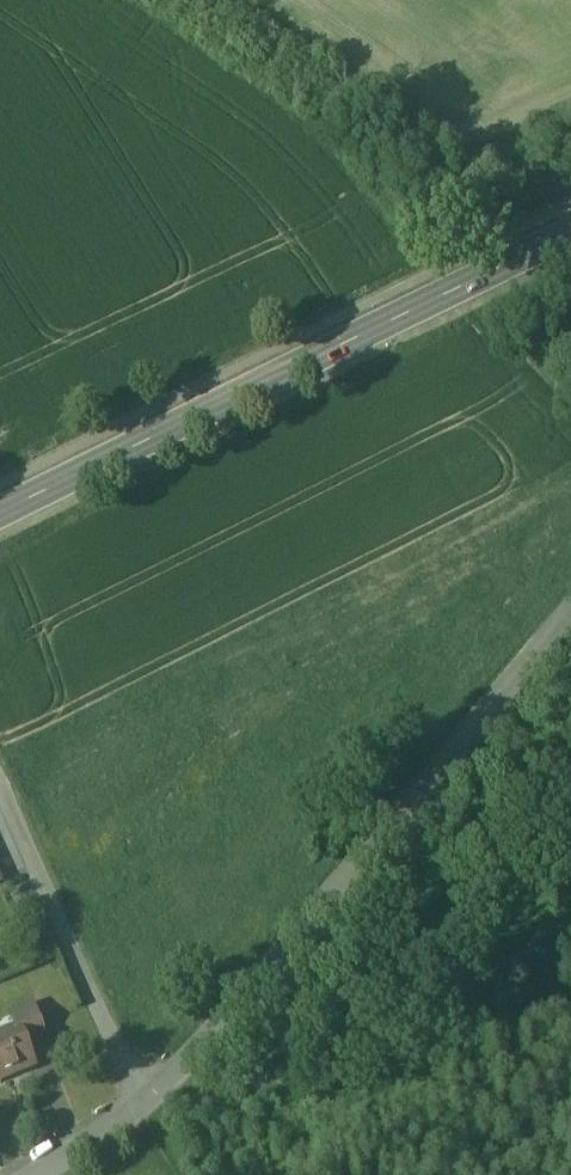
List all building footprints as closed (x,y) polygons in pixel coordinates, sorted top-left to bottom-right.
[(32,1010),(11,1018),(18,1034),(19,1033),(24,1047),(43,1039),(32,1010)] [(0,1041),(0,1083),(34,1070),(24,1047),(19,1033),(18,1034),(0,1041)]
